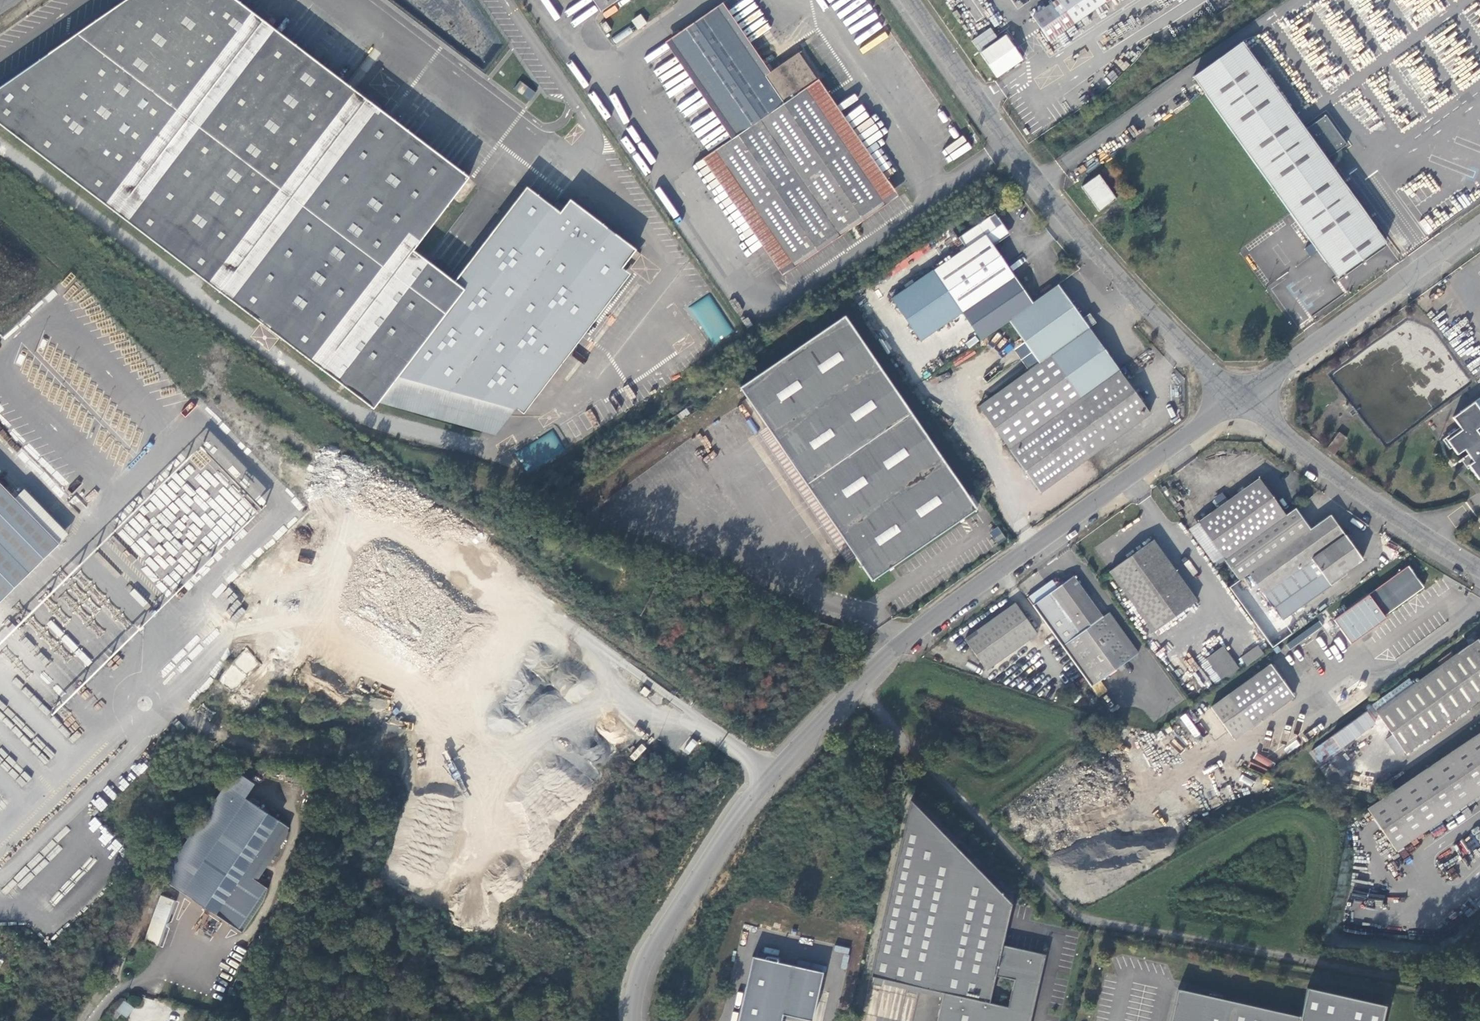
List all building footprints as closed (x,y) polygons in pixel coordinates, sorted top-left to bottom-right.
[(380,402),(387,393),(399,378),(516,410),(518,408),(525,413),(631,274),(623,268),(637,251),(571,201),(561,214),(528,189),(456,282),(413,250),(453,198),(468,178),(347,85),(234,0),(125,0),(0,88),(0,124),(243,308),(375,409),(380,402)] [(601,13),(620,0),(592,0),(601,13)] [(1104,0),(1055,0),(1031,17),(1047,41),(1105,1),(1104,0)] [(721,3),(716,7),(765,76),(770,73),(765,66),(721,3)] [(738,135),(732,139),(715,151),(791,264),(884,201),(817,102),(828,94),(799,53),(770,73),(765,76),(716,7),(671,39),(738,135)] [(632,21),(638,29),(646,23),(640,15),(632,21)] [(981,53),(997,78),(1023,60),(1006,35),(981,53)] [(671,39),(665,43),(732,139),(738,135),(671,39)] [(1385,241),(1244,43),(1193,78),(1337,276),(1385,241)] [(520,81),(514,89),(529,100),(535,92),(520,81)] [(895,193),(828,94),(817,102),(884,201),(895,193)] [(791,264),(715,151),(703,159),(780,271),(791,264)] [(1082,187),(1099,212),(1116,200),(1099,175),(1082,187)] [(474,182),(468,178),(453,198),(459,202),(474,182)] [(930,271),(958,312),(1011,274),(990,244),(1003,235),(1004,229),(993,213),(956,238),(962,247),(930,271)] [(1310,244),(1305,249),(1311,255),(1316,249),(1310,244)] [(1151,413),(1060,285),(1010,320),(1040,363),(1052,354),(1082,395),(1010,448),(1041,492),(1151,413)] [(713,345),(733,331),(708,294),(688,308),(713,345)] [(1083,318),(1090,326),(1095,322),(1089,313),(1083,318)] [(741,387),(767,427),(810,488),(824,508),(857,557),(872,580),(977,509),(845,316),(741,387)] [(1052,354),(1040,363),(980,406),(1010,448),(1082,395),(1052,354)] [(387,393),(380,402),(496,435),(507,421),(516,410),(399,378),(387,393)] [(1471,467),(1479,479),(1479,433),(1477,429),(1479,427),(1479,399),(1454,417),(1461,426),(1443,440),(1449,449),(1451,447),(1456,454),(1465,448),(1469,454),(1473,461),(1469,464),(1471,467)] [(810,488),(767,427),(759,433),(799,494),(810,488)] [(554,431),(515,451),(526,473),(565,453),(554,431)] [(1341,434),(1329,450),(1336,455),(1348,439),(1341,434)] [(1468,470),(1471,467),(1469,464),(1473,461),(1469,454),(1460,460),(1468,470)] [(244,524),(266,501),(238,474),(228,484),(231,486),(226,491),(233,498),(240,491),(249,501),(235,515),(244,524)] [(1225,558),(1226,559),(1286,516),(1282,511),(1260,479),(1198,522),(1223,559),(1225,558)] [(59,544),(0,483),(0,602),(59,544)] [(810,488),(799,494),(798,495),(812,516),(814,515),(824,508),(810,488)] [(74,496),(70,501),(81,510),(85,505),(74,496)] [(847,563),(857,557),(824,508),(814,515),(847,563)] [(1303,519),(1296,509),(1286,516),(1226,559),(1233,569),(1303,519)] [(1312,530),(1303,519),(1233,569),(1240,581),(1250,574),(1282,618),(1283,621),(1337,582),(1335,580),(1363,560),(1331,516),(1312,530)] [(998,527),(989,532),(997,544),(1006,539),(998,527)] [(1153,631),(1164,624),(1197,601),(1154,541),(1110,571),(1153,631)] [(300,555),(298,561),(311,564),(313,558),(300,555)] [(1380,607),(1386,615),(1424,586),(1410,567),(1364,600),(1372,612),(1380,607)] [(1250,574),(1240,581),(1272,625),(1282,618),(1250,574)] [(1054,578),(1028,599),(1099,696),(1107,690),(1101,681),(1137,654),(1108,613),(1102,618),(1072,577),(1063,583),(1061,579),(1054,578)] [(134,589),(130,593),(144,607),(148,603),(134,589)] [(966,639),(988,669),(1040,632),(1018,602),(966,639)] [(1341,617),(1356,639),(1367,631),(1351,610),(1341,617)] [(53,619),(47,624),(56,639),(63,635),(53,619)] [(880,630),(866,625),(864,631),(879,636),(880,630)] [(1291,648),(1310,635),(1306,629),(1287,643),(1291,648)] [(66,634),(60,639),(72,653),(78,647),(66,634)] [(1406,754),(1479,701),(1479,640),(1479,639),(1377,712),(1406,754)] [(1259,645),(1242,657),(1248,665),(1265,653),(1259,645)] [(1241,670),(1224,646),(1207,658),(1224,682),(1241,670)] [(87,666),(92,661),(79,648),(74,653),(87,666)] [(233,660),(245,675),(260,663),(248,648),(233,660)] [(232,663),(219,679),(233,691),(246,675),(232,663)] [(1212,706),(1235,738),(1294,697),(1271,664),(1212,706)] [(1185,735),(1194,746),(1203,740),(1195,728),(1185,735)] [(1397,850),(1479,794),(1479,734),(1369,809),(1397,850)] [(684,749),(688,753),(696,744),(692,740),(684,749)] [(15,779),(21,786),(31,778),(25,771),(15,779)] [(194,858),(235,802),(246,786),(235,778),(224,794),(184,850),(194,858)] [(101,811),(108,804),(98,796),(92,803),(101,811)] [(292,823),(257,799),(243,818),(193,894),(246,928),(267,897),(271,885),(268,882),(260,877),(263,873),(288,836),(292,823)] [(1013,902),(911,800),(872,976),(944,993),(1007,1008),(1015,979),(996,976),(1003,946),(1013,902)] [(94,817),(87,825),(94,832),(101,823),(94,817)] [(194,858),(184,850),(172,866),(183,874),(194,858)] [(274,871),(263,873),(260,877),(268,882),(274,871)] [(174,906),(163,901),(151,937),(162,941),(174,906)] [(1003,946),(996,976),(1015,979),(1007,1008),(944,993),(937,1020),(1029,1020),(1044,954),(1003,946)] [(823,971),(751,957),(738,1020),(781,1020),(782,1014),(814,1020),(823,971)] [(1185,990),(1177,1020),(1388,1020),(1391,1007),(1315,988),(1308,1017),(1185,990)] [(116,1008),(122,1012),(127,1016),(134,1007),(123,999),(116,1008)] [(116,1008),(109,1016),(114,1020),(122,1012),(116,1008)]
